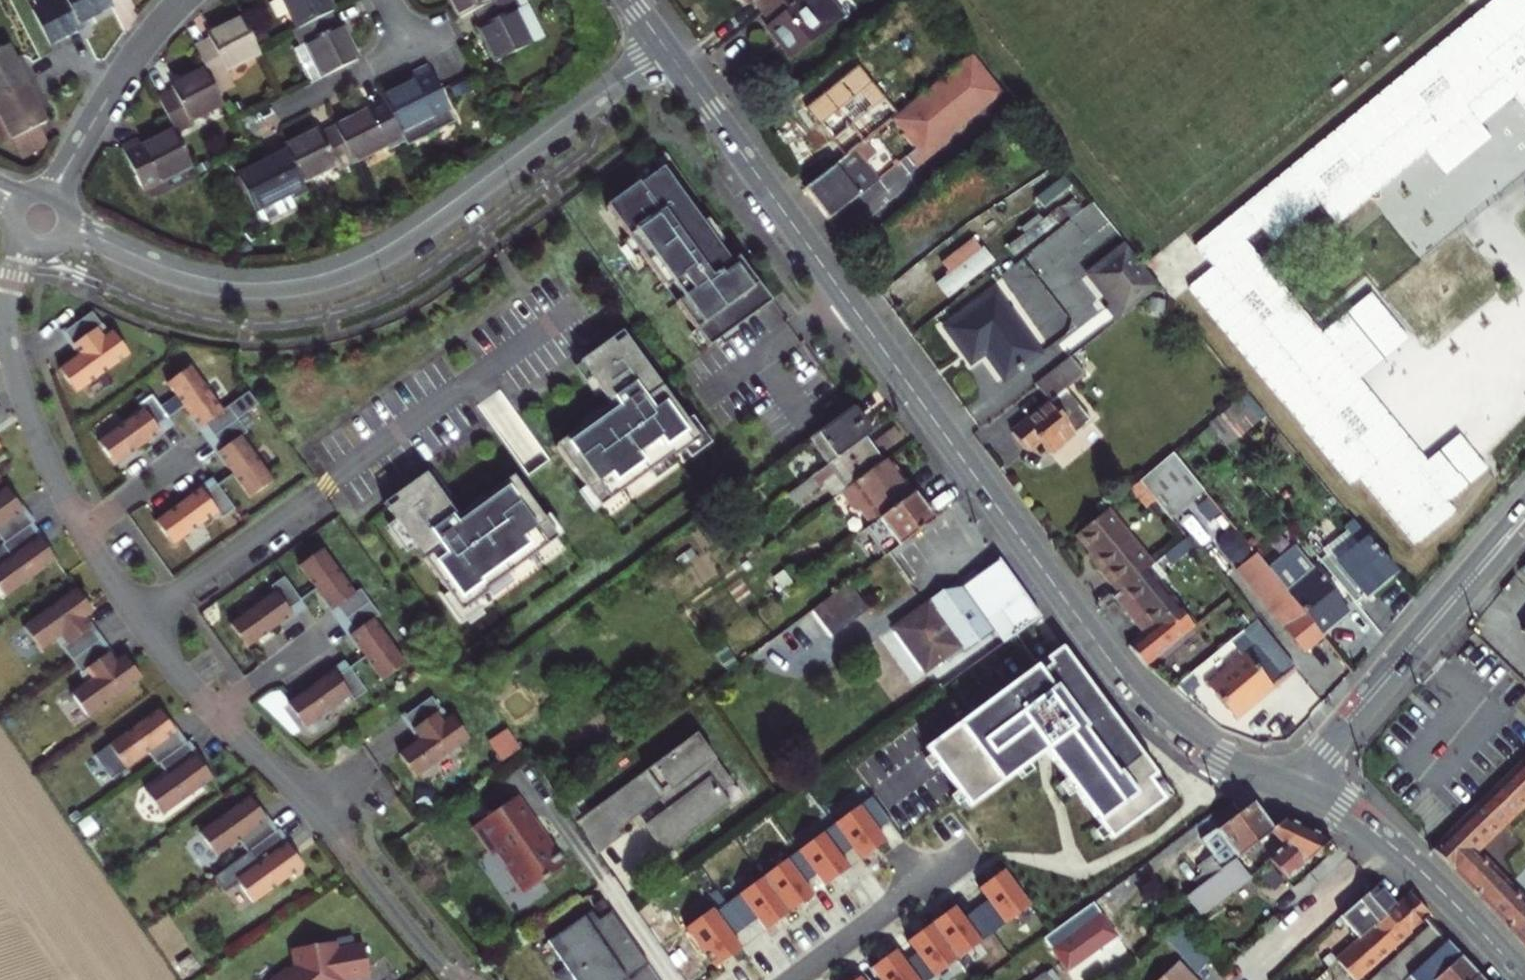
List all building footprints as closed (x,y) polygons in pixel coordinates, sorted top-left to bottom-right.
[(78,23),(92,16),(112,6),(110,2),(109,0),(34,0),(30,2),(51,46),(82,30),(78,23)] [(333,12),(339,9),(334,0),(288,0),(295,13),(288,16),(295,31),(333,12)] [(467,16),(483,7),(498,0),(459,0),(467,16)] [(483,7),(492,24),(487,26),(506,65),(554,41),(534,2),(528,5),(525,0),(498,0),(483,7)] [(753,16),(758,13),(767,24),(797,0),(740,0),(753,16)] [(767,24),(777,37),(773,40),(797,70),(850,28),(828,0),(797,0),(767,24)] [(1197,245),(1215,266),(1188,289),(1351,485),(1360,477),(1416,544),(1455,512),(1447,504),(1488,470),(1460,436),(1429,461),(1360,379),(1410,338),(1372,293),(1322,333),(1246,241),(1261,228),(1274,243),(1320,205),(1338,226),(1426,152),(1445,175),(1491,136),(1482,124),(1517,95),(1524,105),(1524,0),(1493,0),(1197,245)] [(303,45),(308,43),(325,76),(363,57),(346,23),(340,26),(333,12),(295,31),(303,45)] [(229,76),(226,71),(261,53),(242,15),(205,34),(209,42),(195,48),(206,70),(213,84),(229,76)] [(78,23),(82,30),(96,23),(92,16),(78,23)] [(6,46),(0,49),(0,99),(30,84),(17,59),(13,61),(6,46)] [(917,164),(1001,97),(977,68),(903,126),(894,134),(917,164)] [(390,102),(394,111),(409,140),(459,114),(448,93),(445,94),(432,69),(417,77),(422,86),(390,102)] [(178,132),(190,126),(187,121),(223,103),(213,84),(206,70),(171,88),(173,92),(161,98),(176,129),(178,132)] [(41,106),(30,84),(0,99),(0,124),(9,141),(33,128),(43,123),(36,108),(41,106)] [(870,153),(894,134),(903,126),(890,111),(884,117),(857,85),(815,120),(840,151),(843,148),(855,138),(868,154),(870,153)] [(915,184),(1009,106),(1001,97),(917,164),(906,173),(915,184)] [(395,151),(397,156),(413,148),(409,140),(394,111),(382,117),(379,110),(338,130),(359,169),(395,151)] [(9,141),(0,124),(0,145),(9,141)] [(39,141),(33,128),(9,141),(15,154),(39,141)] [(194,165),(178,132),(176,129),(144,145),(140,139),(125,146),(147,189),(194,165)] [(342,172),(344,176),(359,169),(338,130),(325,137),(323,132),(287,151),(289,155),(292,161),(307,189),(342,172)] [(868,154),(855,138),(843,148),(856,164),(868,154)] [(870,153),(868,154),(856,164),(810,201),(834,230),(883,191),(872,177),(883,169),(870,153)] [(289,155),(277,161),(280,167),(292,161),(289,155)] [(311,199),(307,189),(292,161),(280,167),(277,161),(241,179),(260,217),(261,216),(293,200),(296,207),(311,199)] [(201,178),(194,165),(147,189),(153,202),(201,178)] [(708,349),(772,304),(739,258),(732,263),(662,167),(639,185),(637,183),(605,206),(665,290),(670,286),(680,301),(676,304),(708,349)] [(293,200),(261,216),(264,222),(270,225),(298,211),(296,207),(293,200)] [(973,240),(938,265),(946,276),(933,285),(944,301),(992,267),(973,240)] [(1158,283),(1123,242),(1091,268),(1117,300),(1111,305),(1107,308),(1115,318),(1158,283)] [(1117,300),(1091,268),(1085,273),(1111,305),(1117,300)] [(994,302),(946,340),(964,364),(978,353),(988,366),(1005,387),(1040,360),(994,302)] [(67,396),(121,357),(104,333),(95,340),(88,331),(93,328),(83,314),(55,335),(71,357),(50,372),(67,396)] [(700,443),(621,333),(578,364),(610,408),(553,449),(598,512),(672,459),(674,461),(700,443)] [(988,366),(978,353),(964,364),(974,377),(988,366)] [(1083,376),(1067,357),(1034,385),(1049,405),(1008,437),(1022,454),(1034,445),(1044,458),(1088,422),(1063,392),(1083,376)] [(215,414),(183,369),(159,386),(192,432),(198,428),(205,439),(229,421),(249,406),(241,395),(215,414)] [(1224,414),(1244,440),(1267,422),(1247,396),(1224,414)] [(147,432),(160,423),(142,399),(129,409),(133,414),(88,448),(106,471),(152,437),(147,432)] [(805,443),(824,469),(864,440),(867,438),(848,411),(805,443)] [(229,421),(205,439),(216,453),(210,457),(243,503),(267,485),(235,440),(241,436),(229,421)] [(1195,442),(1203,452),(1216,442),(1208,432),(1195,442)] [(833,501),(845,493),(882,466),(883,465),(864,440),(824,469),(787,496),(795,506),(822,486),(833,501)] [(1167,526),(1203,497),(1168,454),(1132,484),(1167,526)] [(895,484),(882,466),(845,493),(856,507),(865,507),(877,524),(912,497),(900,481),(895,484)] [(454,521),(422,477),(379,508),(458,618),(484,599),(482,596),(556,543),(510,480),(454,521)] [(194,493),(148,526),(165,550),(210,518),(214,524),(228,514),(211,489),(198,499),(194,493)] [(0,497),(0,545),(21,530),(23,528),(0,497)] [(895,549),(931,522),(912,497),(877,524),(895,549)] [(1109,601),(1153,561),(1108,506),(1065,541),(1091,573),(1088,575),(1109,601)] [(47,566),(21,530),(0,545),(0,561),(1,563),(0,564),(0,600),(47,566)] [(1337,560),(1361,540),(1355,533),(1332,553),(1337,560)] [(1245,548),(1236,537),(1227,535),(1217,543),(1217,552),(1227,563),(1236,566),(1246,558),(1245,548)] [(1337,560),(1322,572),(1350,606),(1361,598),(1389,574),(1361,540),(1337,560)] [(1264,572),(1318,638),(1348,614),(1293,547),(1264,572)] [(350,599),(317,554),(293,571),(326,617),(332,613),(340,624),(364,606),(356,595),(350,599)] [(1516,569),(1524,576),(1524,558),(1516,569)] [(1297,656),(1318,638),(1264,572),(1254,560),(1233,577),(1297,656)] [(1145,568),(1175,604),(1183,597),(1153,561),(1145,568)] [(992,564),(957,589),(958,590),(983,623),(998,613),(1014,635),(1033,621),(992,564)] [(1107,603),(1137,638),(1127,647),(1146,671),(1196,630),(1175,604),(1145,568),(1109,601),(1107,603)] [(1361,598),(1366,604),(1394,581),(1389,574),(1361,598)] [(279,619),(291,610),(274,585),(260,595),(264,601),(219,634),(237,658),(282,625),(279,619)] [(863,610),(845,585),(806,614),(824,638),(863,610)] [(958,590),(951,596),(976,628),(983,623),(958,590)] [(890,628),(922,672),(939,660),(942,664),(958,652),(959,654),(991,631),(1001,645),(1014,635),(998,613),(983,623),(976,628),(951,596),(944,600),(939,594),(890,628)] [(76,625),(85,619),(68,595),(14,634),(31,657),(52,642),(58,651),(53,654),(63,668),(91,647),(76,625)] [(364,606),(340,624),(350,638),(344,642),(378,688),(401,670),(369,625),(375,621),(364,606)] [(1243,649),(1221,668),(1247,699),(1285,668),(1245,620),(1230,633),(1243,649)] [(1515,640),(1524,649),(1524,628),(1515,640)] [(63,701),(80,725),(134,686),(116,662),(107,669),(91,647),(63,668),(73,681),(77,677),(83,686),(63,701)] [(926,749),(969,807),(1018,771),(1028,763),(1044,751),(1066,780),(1075,792),(1101,827),(1107,836),(1111,840),(1164,801),(1149,780),(1156,775),(1061,648),(926,749)] [(349,709),(362,699),(345,674),(341,677),(335,668),(275,712),(294,738),(299,734),(299,735),(341,705),(344,710),(348,708),(349,709)] [(1201,684),(1227,716),(1247,699),(1221,668),(1201,684)] [(1194,684),(1184,672),(1168,686),(1178,697),(1194,684)] [(438,718),(428,704),(399,724),(415,747),(395,762),(412,786),(466,747),(448,723),(439,729),(433,721),(438,718)] [(183,749),(157,712),(94,758),(110,781),(139,760),(149,774),(151,772),(183,749)] [(513,753),(500,733),(481,746),(495,766),(513,753)] [(612,795),(630,821),(663,798),(664,799),(718,762),(698,735),(612,795)] [(155,824),(211,782),(185,747),(183,749),(151,772),(160,784),(138,800),(155,824)] [(1428,854),(1483,911),(1505,889),(1469,853),(1524,799),(1524,760),(1428,854)] [(653,819),(669,842),(726,803),(721,796),(734,786),(718,762),(664,799),(670,807),(653,819)] [(519,793),(471,825),(487,848),(496,850),(508,868),(506,869),(522,892),(567,862),(519,793)] [(562,800),(598,852),(621,836),(617,830),(630,821),(612,795),(583,815),(569,795),(562,800)] [(841,874),(849,869),(840,856),(852,848),(861,860),(886,842),(877,830),(889,820),(872,796),(814,839),(818,845),(839,872),(841,874)] [(642,826),(662,854),(729,808),(726,803),(669,842),(653,819),(642,826)] [(243,861),(270,842),(243,805),(192,842),(210,866),(232,850),(241,863),(243,861)] [(1179,890),(1184,897),(1197,887),(1215,874),(1214,873),(1232,859),(1263,835),(1265,833),(1245,807),(1194,844),(1186,850),(1198,866),(1183,877),(1188,883),(1179,890)] [(1281,883),(1324,844),(1278,823),(1265,833),(1263,835),(1275,852),(1262,862),(1281,883)] [(790,856),(808,880),(815,875),(824,887),(841,874),(839,872),(818,845),(814,839),(790,856)] [(247,913),(298,876),(272,840),(270,842),(243,861),(252,873),(230,889),(247,913)] [(790,856),(754,883),(781,918),(812,895),(804,883),(808,880),(790,856)] [(1184,897),(1166,911),(1182,932),(1248,880),(1232,859),(1214,873),(1215,874),(1197,887),(1184,897)] [(907,941),(934,976),(1029,906),(1003,870),(978,889),(987,901),(964,918),(955,906),(907,941)] [(718,909),(736,933),(756,918),(765,930),(781,918),(754,883),(718,909)] [(1368,931),(1391,910),(1372,888),(1335,922),(1354,943),(1368,931)] [(1496,925),(1518,903),(1505,889),(1483,911),(1496,925)] [(1329,965),(1344,979),(1401,979),(1402,979),(1439,946),(1440,945),(1420,923),(1423,919),(1404,898),(1391,910),(1368,931),(1354,943),(1338,957),(1329,965)] [(1044,939),(1068,973),(1118,937),(1095,903),(1044,939)] [(1518,903),(1496,925),(1524,954),(1524,910),(1518,903)] [(686,927),(715,967),(741,948),(732,935),(736,933),(718,909),(715,912),(712,908),(686,927)] [(606,975),(616,968),(610,959),(625,949),(602,915),(588,925),(582,916),(543,943),(568,979),(567,979),(610,979),(606,975)] [(336,940),(338,950),(353,948),(351,937),(336,940)] [(335,943),(292,950),(295,967),(289,972),(287,970),(274,979),(347,979),(370,976),(364,946),(353,948),(338,950),(336,951),(335,943)] [(568,979),(543,943),(537,947),(561,979),(567,979),(568,979)] [(1440,945),(1439,946),(1402,979),(1403,979),(1430,979),(1454,959),(1440,945)] [(610,979),(624,979),(639,969),(625,949),(610,959),(616,968),(606,975),(610,979)] [(896,949),(888,955),(898,969),(897,969),(905,979),(918,979),(896,949)] [(1332,951),(1323,958),(1329,965),(1338,957),(1332,951)] [(897,969),(898,969),(888,955),(871,967),(880,979),(879,979),(905,979),(897,969)] [(1472,978),(1454,959),(1430,979),(1469,979),(1472,978)] [(1160,979),(1196,979),(1179,962),(1160,979)] [(1046,972),(1051,979),(1060,979),(1051,968),(1046,972)] [(1034,979),(1051,979),(1046,972),(1034,979)]
